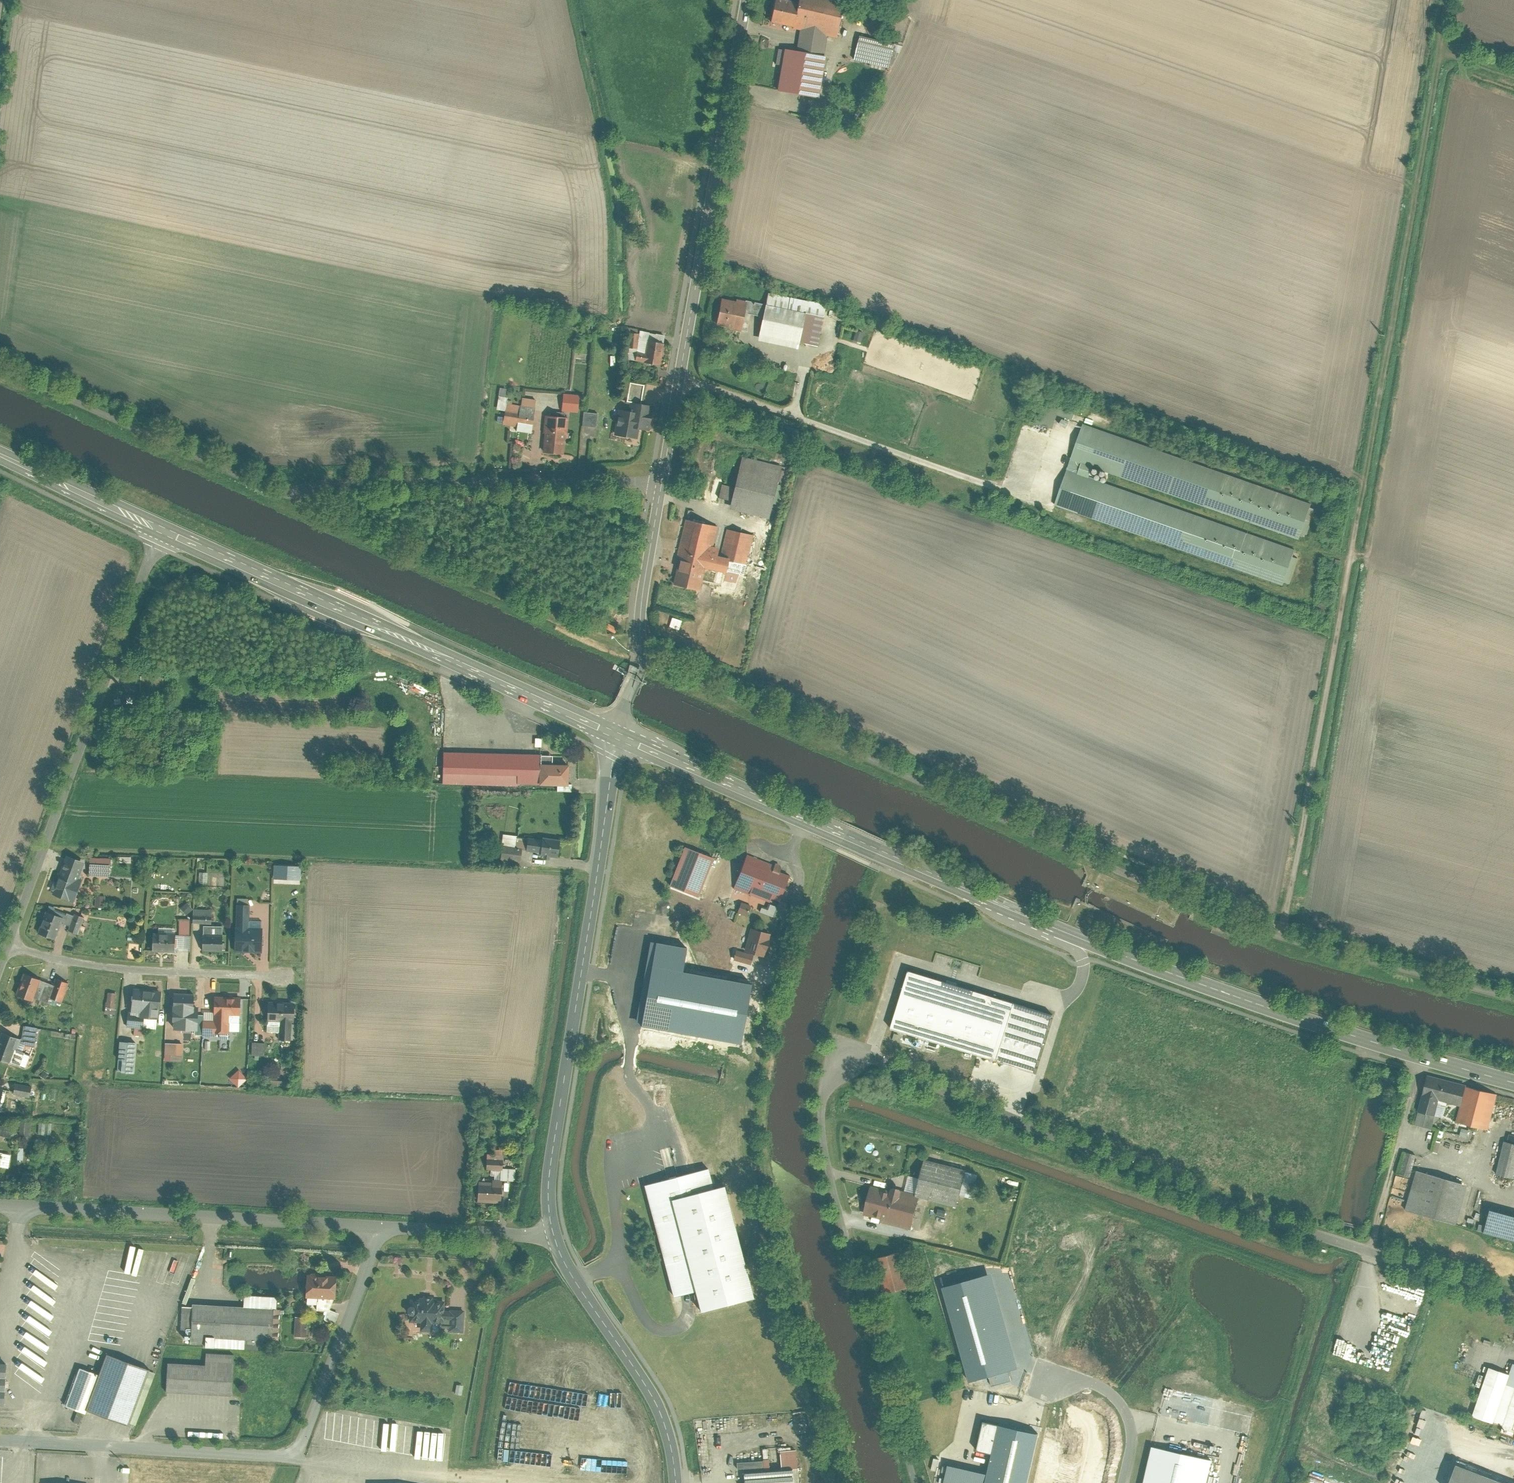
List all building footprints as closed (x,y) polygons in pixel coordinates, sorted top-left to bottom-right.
[(786,0),(772,0),(768,21),(792,25),(796,2),(786,0)] [(796,2),(792,25),(791,27),(800,29),(826,34),(836,36),(843,0),(797,0),(796,2)] [(800,29),(796,51),(821,56),(826,34),(800,29)] [(892,44),(856,35),(850,60),(886,68),(892,44)] [(796,51),(783,49),(775,90),(815,98),(823,56),(821,56),(796,51)] [(765,292),(763,304),(820,317),(822,305),(765,292)] [(720,298),(714,323),(739,329),(743,312),(746,300),(735,298),(734,301),(720,298)] [(746,300),(743,312),(760,316),(763,304),(746,300)] [(820,317),(763,304),(760,316),(755,340),(794,349),(796,340),(817,345),(823,318),(820,317)] [(863,333),(855,330),(851,340),(859,343),(863,333)] [(638,334),(628,333),(626,346),(636,348),(638,334)] [(663,344),(646,341),(644,354),(643,361),(660,364),(663,344)] [(588,354),(574,352),(572,362),(586,364),(588,354)] [(644,354),(637,353),(635,360),(643,361),(644,354)] [(644,384),(626,381),(623,401),(630,402),(641,404),(644,384)] [(580,396),(562,393),(560,409),(577,412),(580,396)] [(508,397),(498,396),(496,410),(506,411),(507,403),(508,397)] [(534,399),(522,397),(521,405),(532,407),(534,399)] [(635,438),(637,428),(648,430),(652,405),(641,404),(630,402),(628,411),(617,409),(613,435),(635,438)] [(521,405),(507,403),(506,411),(504,424),(517,426),(518,421),(532,423),(535,407),(532,407),(521,405)] [(597,414),(584,412),(582,424),(595,426),(597,414)] [(566,418),(544,416),(541,452),(563,454),(566,418)] [(1302,500),(1075,421),(1063,454),(1290,533),(1302,500)] [(783,466),(744,456),(731,509),(770,519),(783,466)] [(1287,545),(1060,466),(1048,500),(1275,579),(1287,545)] [(716,526),(685,520),(672,582),(702,588),(706,568),(727,573),(730,558),(721,556),(722,549),(712,547),(716,526)] [(753,532),(728,526),(722,549),(721,556),(730,558),(746,562),(753,532)] [(674,617),(671,626),(680,629),(683,620),(674,617)] [(537,755),(441,752),(440,781),(536,784),(537,763),(537,755)] [(565,764),(537,763),(536,784),(564,785),(565,764)] [(529,833),(528,838),(515,836),(514,846),(501,843),(498,858),(529,864),(532,851),(556,855),(559,838),(529,833)] [(713,858),(681,846),(665,885),(698,897),(713,858)] [(784,895),(791,876),(777,871),(779,866),(747,854),(734,889),(767,901),(770,895),(780,899),(782,894),(784,895)] [(79,877),(85,860),(66,855),(54,894),(75,901),(83,878),(79,877)] [(90,856),(89,874),(109,875),(110,857),(90,856)] [(294,861),(275,860),(275,869),(287,870),(287,868),(294,868),(294,861)] [(96,894),(95,907),(104,907),(104,895),(96,894)] [(179,907),(185,914),(192,908),(186,901),(179,907)] [(751,905),(740,901),(737,910),(748,914),(751,905)] [(249,903),(236,903),(236,926),(234,926),(233,950),(260,950),(261,926),(249,926),(249,903)] [(45,906),(35,932),(52,939),(59,921),(62,912),(45,906)] [(193,908),(193,922),(211,922),(211,908),(193,908)] [(62,912),(59,921),(68,925),(72,914),(63,910),(62,912)] [(73,912),(72,914),(68,925),(66,929),(78,934),(85,917),(73,912)] [(180,917),(179,934),(189,934),(190,918),(180,917)] [(203,924),(203,949),(221,949),(221,924),(203,924)] [(151,932),(150,949),(172,950),(173,927),(156,926),(156,932),(151,932)] [(770,934),(751,927),(743,948),(762,956),(770,934)] [(655,942),(639,1025),(740,1044),(751,984),(682,971),(686,948),(655,942)] [(752,955),(735,949),(732,957),(749,963),(752,955)] [(1046,1011),(904,970),(887,1027),(1029,1069),(1046,1011)] [(38,978),(21,973),(15,993),(31,999),(32,995),(38,978)] [(52,982),(48,997),(63,1002),(69,982),(54,977),(52,982)] [(52,982),(38,978),(32,995),(47,999),(48,997),(52,982)] [(162,989),(133,986),(130,1014),(157,1017),(159,1017),(162,989)] [(105,991),(104,1005),(114,1006),(115,992),(105,991)] [(172,1005),(172,1028),(196,1029),(197,1013),(197,1006),(193,1006),(194,992),(174,992),(174,1005),(172,1005)] [(240,1013),(241,996),(214,995),(213,1013),(204,1013),(204,1030),(230,1031),(230,1013),(240,1013)] [(292,1001),(266,1001),(266,1020),(276,1020),(276,1038),(291,1039),(291,1021),(292,1021),(292,1001)] [(156,1028),(157,1017),(130,1014),(127,1014),(126,1025),(156,1028)] [(20,1038),(19,1038),(18,1041),(24,1043),(34,1045),(37,1026),(23,1024),(20,1038)] [(0,1038),(0,1058),(9,1062),(10,1061),(27,1067),(32,1054),(21,1050),(24,1043),(18,1041),(19,1038),(2,1031),(0,1038)] [(120,1071),(134,1072),(136,1041),(120,1040),(119,1058),(121,1058),(120,1071)] [(254,1041),(254,1054),(265,1054),(266,1042),(254,1041)] [(181,1042),(163,1042),(163,1053),(169,1053),(169,1059),(180,1060),(181,1042)] [(241,1068),(232,1077),(241,1087),(250,1078),(241,1068)] [(1464,1085),(1426,1074),(1420,1094),(1439,1099),(1458,1105),(1464,1085)] [(16,1082),(14,1094),(30,1096),(32,1085),(16,1082)] [(1454,1118),(1486,1127),(1496,1094),(1464,1085),(1458,1105),(1454,1118)] [(1412,1122),(1431,1128),(1439,1099),(1420,1094),(1412,1122)] [(19,1120),(19,1134),(29,1135),(29,1120),(19,1120)] [(9,1139),(11,1125),(0,1123),(0,1138),(9,1139)] [(1502,1139),(1492,1171),(1512,1177),(1513,1170),(1513,1142),(1502,1139)] [(0,1151),(0,1165),(10,1167),(13,1153),(0,1151)] [(1408,1176),(1413,1154),(1402,1152),(1400,1162),(1397,1162),(1395,1173),(1408,1176)] [(502,1158),(487,1158),(487,1168),(502,1168),(502,1158)] [(956,1206),(965,1171),(924,1160),(915,1193),(914,1195),(918,1196),(956,1206)] [(702,1166),(638,1183),(668,1293),(687,1288),(692,1306),(744,1292),(713,1179),(706,1181),(702,1166)] [(502,1179),(514,1179),(515,1169),(502,1168),(502,1179)] [(1465,1184),(1415,1169),(1404,1207),(1454,1221),(1465,1184)] [(502,1181),(478,1181),(478,1200),(501,1201),(502,1181)] [(870,1184),(863,1214),(911,1227),(918,1196),(914,1195),(915,1193),(887,1186),(886,1191),(878,1189),(879,1186),(870,1184)] [(1488,1208),(1482,1231),(1513,1239),(1513,1215),(1488,1208)] [(910,1286),(901,1250),(875,1257),(884,1293),(910,1286)] [(1002,1272),(951,1285),(976,1381),(993,1377),(995,1385),(1015,1380),(1013,1371),(1024,1368),(1002,1277),(1008,1276),(1008,1277),(1011,1276),(1010,1272),(1006,1272),(1005,1268),(1001,1269),(1002,1272)] [(335,1276),(302,1274),(301,1296),(334,1297),(335,1276)] [(274,1296),(241,1294),(240,1305),(273,1307),(274,1296)] [(444,1297),(411,1295),(410,1306),(406,1306),(406,1312),(410,1312),(410,1319),(420,1319),(419,1329),(430,1330),(431,1321),(442,1322),(442,1317),(443,1309),(444,1297)] [(240,1305),(190,1302),(187,1343),(241,1346),(242,1338),(275,1340),(276,1308),(273,1307),(240,1305)] [(338,1312),(327,1307),(322,1318),(333,1323),(338,1312)] [(449,1330),(462,1331),(463,1310),(450,1309),(450,1317),(449,1324),(449,1330)] [(307,1316),(295,1315),(293,1336),(306,1337),(307,1316)] [(439,1323),(438,1331),(449,1332),(449,1330),(449,1324),(439,1323)] [(165,1362),(164,1389),(231,1393),(234,1353),(204,1352),(203,1364),(165,1362)] [(146,1369),(102,1353),(94,1375),(82,1409),(125,1424),(146,1369)] [(1470,1413),(1513,1429),(1513,1363),(1512,1362),(1508,1373),(1487,1366),(1470,1413)] [(75,1368),(62,1404),(81,1411),(82,1409),(94,1375),(75,1368)] [(1044,1430),(981,1419),(977,1444),(984,1445),(983,1450),(998,1453),(995,1472),(953,1465),(949,1482),(1035,1482),(1044,1430)] [(450,1446),(450,1430),(409,1429),(408,1458),(447,1458),(448,1446),(450,1446)] [(1144,1482),(1206,1482),(1212,1459),(1152,1446),(1144,1482)] [(795,1450),(779,1451),(780,1468),(796,1467),(795,1450)] [(1456,1465),(1449,1482),(1502,1482),(1456,1465)] [(740,1471),(741,1482),(797,1482),(796,1467),(780,1468),(740,1471)]
